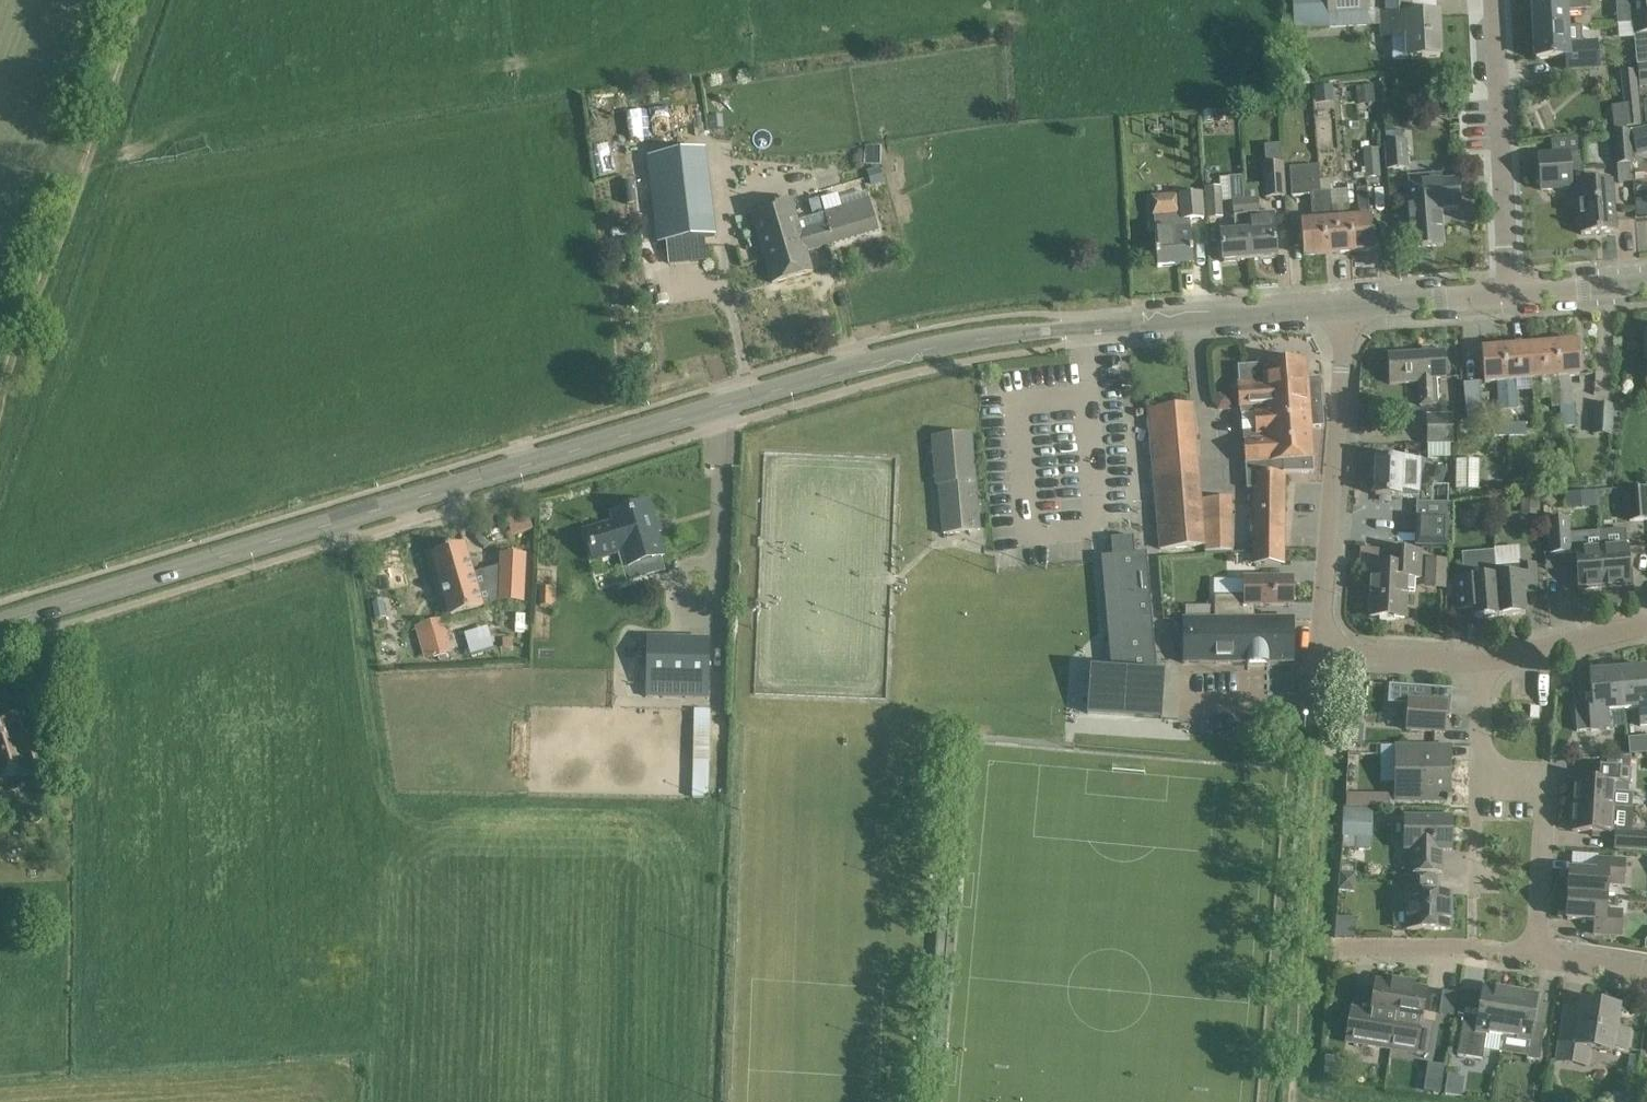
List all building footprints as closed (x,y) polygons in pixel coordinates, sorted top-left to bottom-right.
[(1295,29),(1369,25),(1368,0),(1293,0),(1295,29)] [(1382,24),(1383,37),(1391,36),(1392,59),(1409,59),(1440,57),(1438,17),(1437,17),(1412,18),(1411,0),(1381,0),(1382,24)] [(1535,30),(1566,28),(1565,12),(1590,11),(1589,0),(1533,0),(1535,30)] [(1630,0),(1616,0),(1618,27),(1632,25),(1630,0)] [(1638,66),(1646,65),(1646,0),(1645,0),(1646,14),(1632,16),(1631,0),(1630,0),(1632,25),(1633,25),(1638,66)] [(1566,28),(1535,30),(1536,60),(1565,59),(1566,72),(1598,71),(1597,43),(1582,43),(1582,27),(1566,28)] [(1638,66),(1640,88),(1646,88),(1646,65),(1638,66)] [(1636,70),(1620,71),(1623,104),(1625,128),(1642,126),(1636,70)] [(1333,85),(1314,86),(1315,104),(1334,102),(1333,85)] [(1373,87),(1356,89),(1358,107),(1375,105),(1373,87)] [(623,89),(596,93),(608,177),(624,174),(628,201),(648,198),(638,133),(629,134),(623,89)] [(1544,104),(1532,107),(1537,131),(1550,128),(1544,104)] [(1629,132),(1631,155),(1646,152),(1646,128),(1629,132)] [(1614,133),(1617,166),(1632,164),(1631,155),(1629,132),(1614,133)] [(1386,146),(1388,173),(1407,172),(1406,145),(1386,146)] [(650,172),(661,266),(704,261),(703,239),(715,237),(710,189),(700,191),(695,152),(655,157),(656,172),(650,172)] [(1364,152),(1365,182),(1380,181),(1378,152),(1364,152)] [(1537,183),(1539,185),(1540,191),(1577,187),(1577,183),(1584,183),(1581,152),(1537,156),(1538,174),(1536,176),(1537,183)] [(1319,166),(1292,168),(1293,198),(1310,196),(1312,220),(1302,221),(1301,221),(1304,257),(1327,255),(1323,192),(1321,193),(1319,166)] [(882,168),(869,172),(874,187),(886,183),(882,168)] [(1266,199),(1285,198),(1283,171),(1265,171),(1266,199)] [(1410,205),(1408,205),(1410,246),(1411,249),(1444,247),(1441,209),(1460,208),(1458,181),(1442,182),(1441,176),(1408,178),(1410,205)] [(1577,183),(1577,187),(1581,235),(1616,232),(1612,180),(1584,183),(1577,183)] [(1244,190),(1243,190),(1246,232),(1248,260),(1248,261),(1276,259),(1276,258),(1273,229),(1274,229),(1273,214),(1260,215),(1257,187),(1244,188),(1244,190)] [(1222,189),(1206,189),(1208,220),(1223,219),(1222,189)] [(1235,232),(1221,234),(1223,262),(1223,263),(1248,261),(1248,260),(1246,232),(1243,190),(1232,192),(1233,210),(1234,218),(1235,232)] [(1359,217),(1348,218),(1350,251),(1350,253),(1374,251),(1372,217),(1371,217),(1369,190),(1358,190),(1359,217)] [(822,214),(831,245),(879,231),(870,199),(867,192),(841,200),(838,193),(821,197),(826,213),(822,214)] [(1157,267),(1193,264),(1190,218),(1202,217),(1200,192),(1176,194),(1178,215),(1153,217),(1155,231),(1157,267)] [(1331,192),(1323,192),(1327,255),(1350,253),(1350,251),(1348,218),(1334,219),(1331,192)] [(792,201),(752,213),(772,283),(813,271),(807,252),(831,245),(822,214),(798,221),(792,201)] [(1636,205),(1637,217),(1646,217),(1646,204),(1636,205)] [(1578,342),(1554,344),(1556,378),(1558,407),(1561,407),(1561,416),(1562,416),(1563,428),(1578,427),(1576,406),(1571,406),(1569,377),(1580,377),(1578,342)] [(1554,344),(1530,346),(1532,380),(1549,379),(1551,408),(1558,407),(1556,378),(1554,344)] [(1510,409),(1519,409),(1517,381),(1532,380),(1530,346),(1506,347),(1510,409)] [(1506,347),(1482,349),(1484,383),(1498,382),(1501,410),(1510,409),(1506,347)] [(1404,354),(1388,355),(1389,384),(1419,383),(1420,406),(1434,406),(1439,405),(1438,379),(1447,379),(1446,352),(1404,354)] [(1255,490),(1254,564),(1283,565),(1285,474),(1315,474),(1315,472),(1314,472),(1311,429),(1324,428),(1321,382),(1308,383),(1307,360),(1237,365),(1239,382),(1238,382),(1240,407),(1253,406),(1255,430),(1243,431),(1247,490),(1255,490)] [(1465,414),(1480,413),(1479,382),(1464,383),(1465,414)] [(1220,391),(1215,399),(1220,408),(1230,408),(1235,399),(1230,391),(1220,391)] [(1369,397),(1370,416),(1383,416),(1383,397),(1369,397)] [(1597,403),(1595,435),(1610,436),(1611,404),(1597,403)] [(1193,408),(1148,412),(1160,550),(1205,547),(1201,501),(1193,408)] [(1453,415),(1426,416),(1427,446),(1453,445),(1453,415)] [(980,531),(971,433),(933,436),(937,486),(940,486),(944,534),(980,531)] [(1478,459),(1455,458),(1455,488),(1478,488),(1478,459)] [(1372,482),(1372,491),(1376,494),(1376,496),(1397,497),(1420,498),(1422,462),(1378,460),(1377,480),(1372,482)] [(1628,491),(1630,523),(1646,521),(1646,489),(1628,491)] [(1231,553),(1230,498),(1201,501),(1205,547),(1205,553),(1231,553)] [(1540,499),(1520,499),(1520,515),(1540,514),(1540,499)] [(629,567),(665,556),(647,504),(613,514),(629,567)] [(531,514),(508,517),(510,534),(533,531),(531,514)] [(1417,517),(1416,547),(1449,548),(1449,547),(1450,518),(1417,517)] [(1569,519),(1547,521),(1549,556),(1571,554),(1570,541),(1569,519)] [(1601,532),(1602,549),(1602,553),(1605,588),(1630,586),(1627,547),(1626,530),(1613,531),(1601,532)] [(1605,588),(1602,553),(1602,549),(1601,532),(1585,533),(1586,540),(1570,541),(1571,554),(1576,554),(1579,590),(1605,588)] [(1090,670),(1087,715),(1148,719),(1162,720),(1165,675),(1157,674),(1147,553),(1135,554),(1134,537),(1111,539),(1113,557),(1102,558),(1102,562),(1102,563),(1112,671),(1090,670)] [(464,545),(432,554),(451,617),(482,608),(482,607),(492,604),(482,572),(473,576),(464,545)] [(1361,549),(1361,563),(1372,563),(1372,565),(1370,618),(1405,619),(1406,592),(1415,592),(1416,578),(1420,578),(1421,552),(1386,551),(1361,549)] [(500,583),(498,604),(524,605),(527,557),(501,556),(500,568),(500,583)] [(1555,556),(1545,556),(1547,570),(1556,570),(1555,556)] [(1427,558),(1426,587),(1447,587),(1448,558),(1427,558)] [(1495,568),(1499,616),(1525,614),(1523,593),(1536,592),(1534,565),(1521,567),(1495,568)] [(1495,568),(1457,571),(1460,613),(1473,612),(1473,618),(1499,616),(1495,568)] [(1245,595),(1214,595),(1214,618),(1255,618),(1255,606),(1293,606),(1293,578),(1245,578),(1245,595)] [(551,589),(540,589),(539,606),(551,607),(551,589)] [(384,601),(372,603),(374,614),(386,612),(384,601)] [(1293,618),(1255,618),(1214,618),(1183,618),(1183,665),(1293,665),(1293,618)] [(433,659),(447,655),(438,622),(423,626),(433,659)] [(489,633),(467,639),(471,655),(493,649),(489,633)] [(645,698),(708,700),(710,639),(648,637),(645,698)] [(1620,671),(1624,710),(1639,709),(1640,727),(1646,726),(1646,669),(1620,671)] [(1592,696),(1574,698),(1577,732),(1592,731),(1592,734),(1596,738),(1607,737),(1610,733),(1610,729),(1608,712),(1624,710),(1620,671),(1590,674),(1592,696)] [(1388,703),(1408,705),(1406,730),(1445,733),(1447,705),(1451,706),(1452,689),(1389,685),(1388,703)] [(727,731),(709,731),(709,709),(692,708),(690,796),(707,796),(708,781),(726,781),(727,731)] [(35,772),(19,715),(0,721),(0,782),(35,772)] [(1350,734),(1349,744),(1362,745),(1363,734),(1350,734)] [(1628,740),(1629,756),(1643,755),(1646,755),(1646,738),(1641,739),(1628,740)] [(1451,746),(1395,746),(1394,802),(1446,802),(1446,803),(1452,803),(1452,797),(1451,797),(1451,746)] [(1566,748),(1552,749),(1553,762),(1567,761),(1566,748)] [(1574,806),(1633,810),(1634,795),(1629,794),(1630,771),(1604,769),(1604,770),(1587,768),(1586,781),(1575,780),(1574,806)] [(1389,795),(1361,795),(1361,808),(1389,808),(1389,795)] [(1572,831),(1610,834),(1616,834),(1615,849),(1646,851),(1646,831),(1633,830),(1634,810),(1633,810),(1574,806),(1572,831)] [(1344,808),(1344,837),(1373,838),(1374,809),(1344,808)] [(1440,849),(1451,850),(1451,819),(1405,819),(1405,849),(1411,849),(1411,873),(1440,873),(1440,849)] [(1568,895),(1606,897),(1607,884),(1623,885),(1624,861),(1598,860),(1598,873),(1570,871),(1568,895)] [(1339,873),(1339,890),(1355,890),(1355,873),(1339,873)] [(1450,930),(1451,895),(1436,895),(1436,877),(1402,877),(1402,896),(1407,896),(1407,930),(1450,930)] [(1606,911),(1606,897),(1568,895),(1567,919),(1595,921),(1594,934),(1620,936),(1621,912),(1606,911)] [(1352,1008),(1346,1043),(1392,1050),(1394,1039),(1395,1027),(1402,981),(1388,979),(1387,984),(1375,982),(1370,1011),(1352,1008)] [(1394,1039),(1392,1050),(1415,1054),(1428,1056),(1433,1023),(1420,1021),(1425,991),(1413,989),(1414,983),(1402,981),(1395,1027),(1394,1039)] [(1458,1056),(1482,1060),(1484,1051),(1500,1053),(1511,992),(1508,992),(1506,989),(1499,988),(1496,990),(1484,988),(1479,1018),(1464,1016),(1458,1056)] [(1511,992),(1500,1053),(1527,1058),(1527,1059),(1539,1061),(1544,1028),(1533,1026),(1537,998),(1538,996),(1524,994),(1522,992),(1514,991),(1511,992)] [(1442,994),(1438,1017),(1453,1019),(1457,996),(1442,994)] [(1596,1046),(1613,1049),(1628,1051),(1631,1029),(1616,1027),(1619,1005),(1596,1002),(1596,1004),(1582,1002),(1581,1008),(1566,1006),(1556,1063),(1588,1068),(1591,1048),(1596,1049),(1596,1046)] [(1638,1069),(1640,1056),(1630,1055),(1628,1068),(1638,1069)] [(1427,1066),(1423,1095),(1425,1095),(1439,1097),(1442,1079),(1444,1069),(1427,1066)] [(1445,1074),(1441,1094),(1459,1098),(1463,1078),(1445,1074)]
